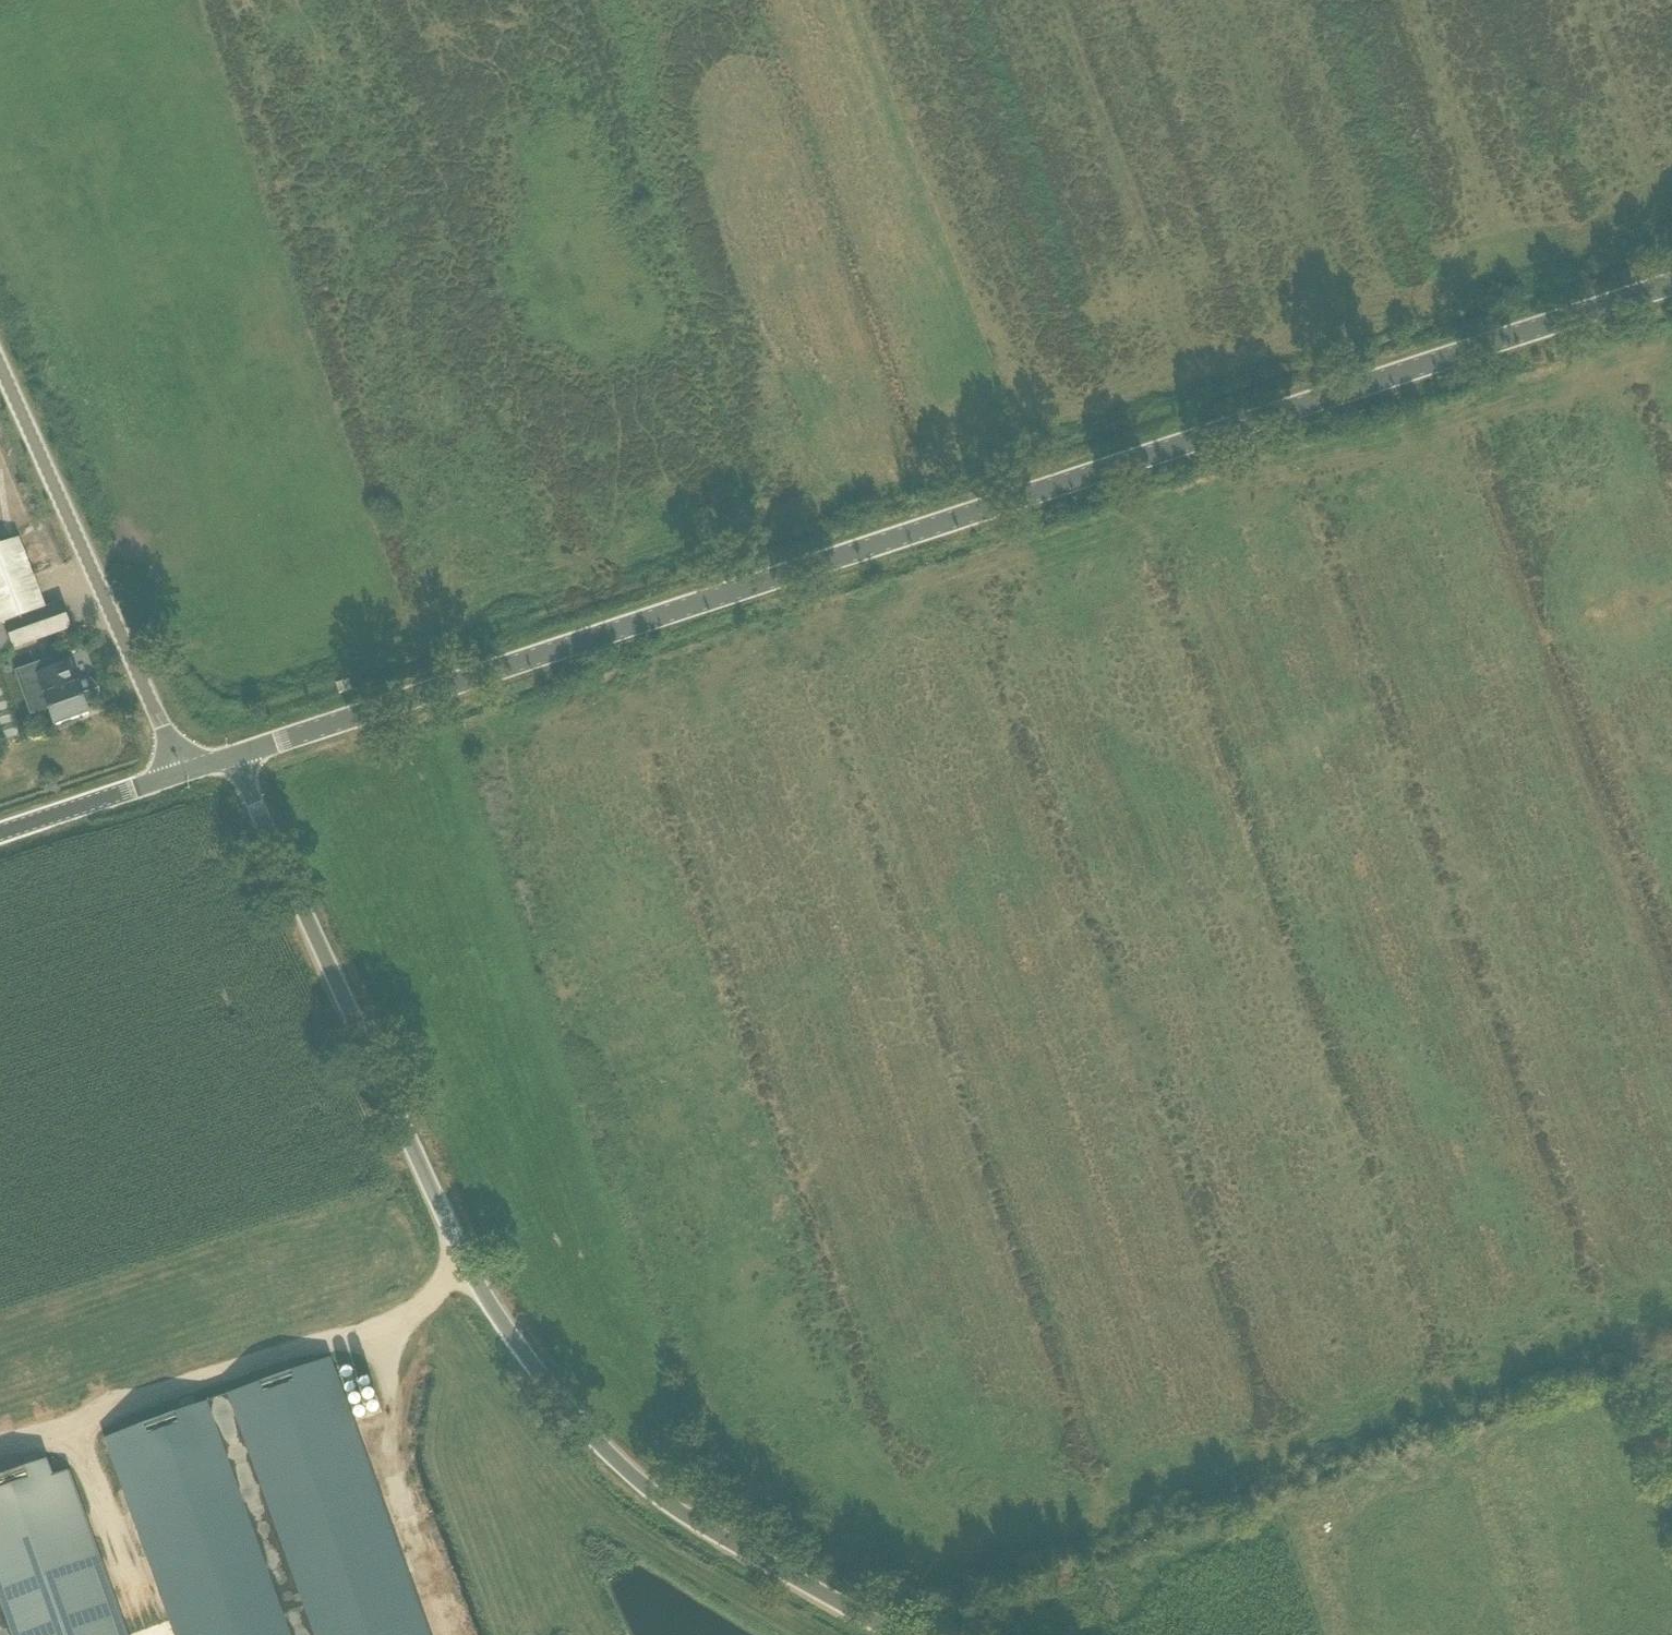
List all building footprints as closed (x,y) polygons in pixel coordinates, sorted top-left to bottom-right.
[(0,545),(0,657),(13,653),(12,650),(56,634),(34,577),(19,538),(19,537),(0,545)] [(39,676),(56,726),(89,714),(86,705),(99,701),(99,689),(91,681),(79,685),(79,683),(77,684),(70,665),(39,676)] [(20,737),(0,676),(0,743),(20,737)] [(105,1440),(174,1634),(431,1634),(331,1358),(105,1440)] [(68,1471),(53,1477),(46,1460),(0,1477),(0,1634),(127,1634),(68,1471)]
